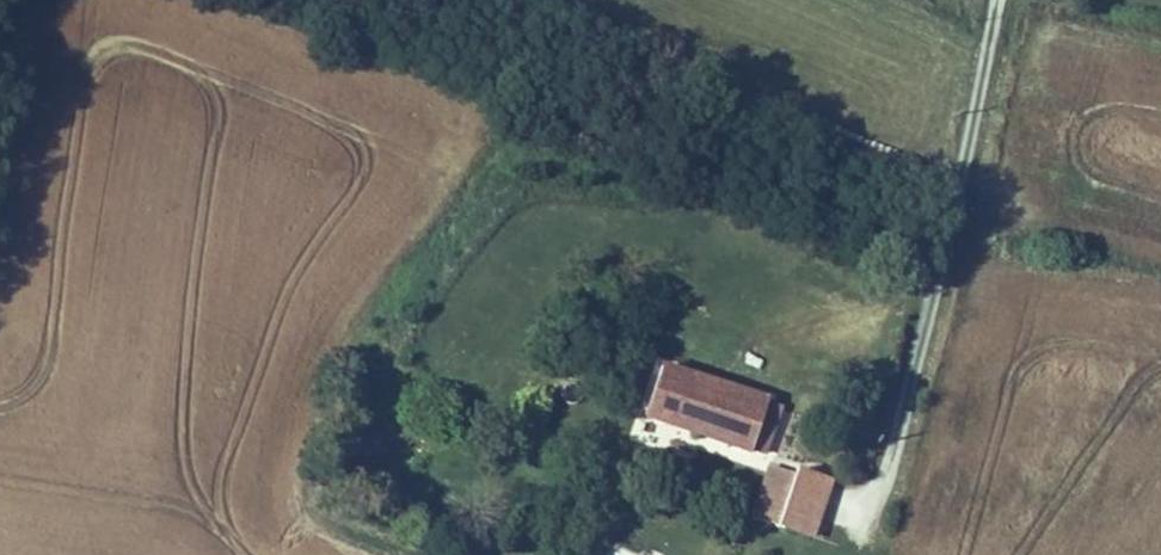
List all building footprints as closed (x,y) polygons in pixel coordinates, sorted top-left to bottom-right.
[(767,399),(660,364),(641,423),(747,457),(749,453),(766,403),(767,399)] [(766,403),(749,453),(766,458),(782,408),(766,403)] [(792,473),(765,465),(748,518),(777,527),(776,531),(812,543),(832,481),(793,469),(792,473)]
